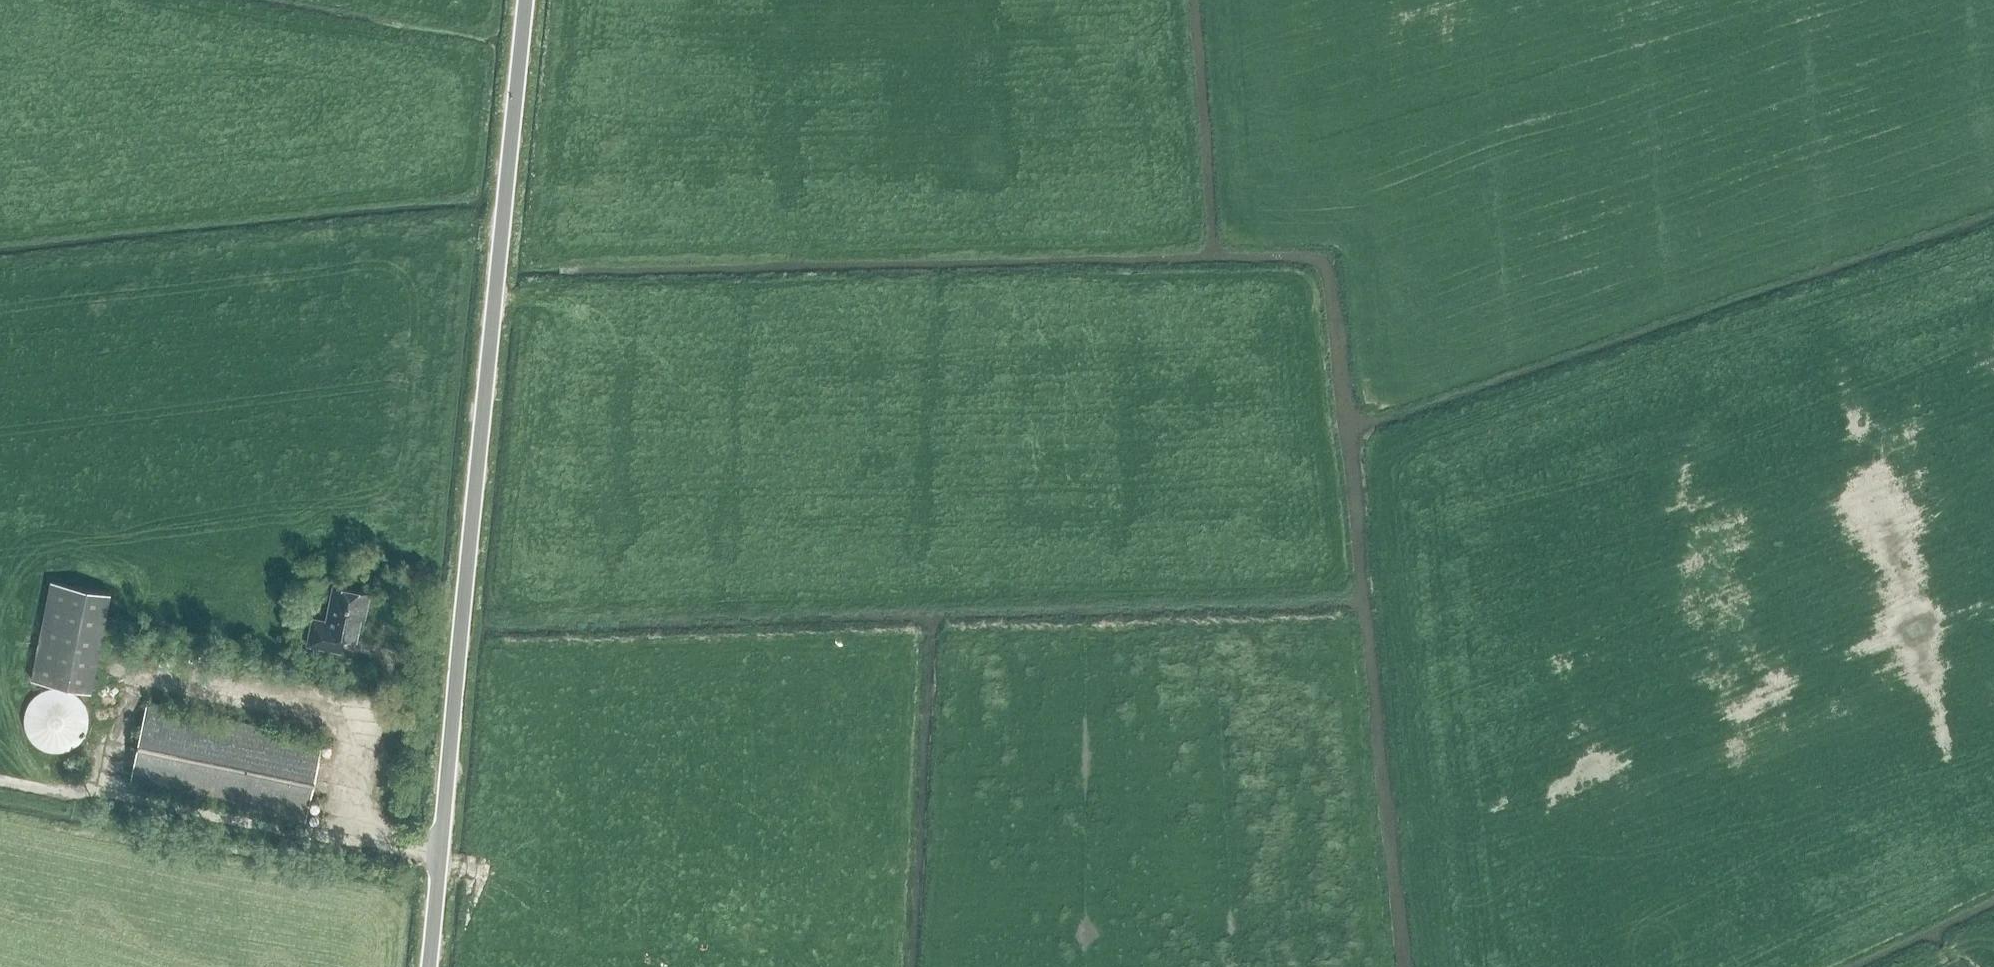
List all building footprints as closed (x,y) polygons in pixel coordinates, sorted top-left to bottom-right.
[(109,591),(50,579),(30,678),(89,690),(109,591)] [(368,593),(333,585),(325,621),(312,618),(306,644),(340,651),(343,637),(354,639),(360,609),(364,610),(368,593)] [(63,688),(58,688),(52,688),(47,690),(42,692),(37,695),(33,699),(30,704),(28,709),(27,710),(26,714),(26,720),(26,725),(28,731),(30,736),(33,741),(37,744),(42,748),(47,750),(52,751),(58,752),(63,751),(69,750),(74,748),(78,744),(82,741),(85,736),(88,731),(89,728),(89,725),(90,720),(89,714),(88,709),(85,704),(82,699),(78,695),(74,692),(69,690),(63,688)] [(321,738),(145,701),(128,784),(304,821),(321,738)]
